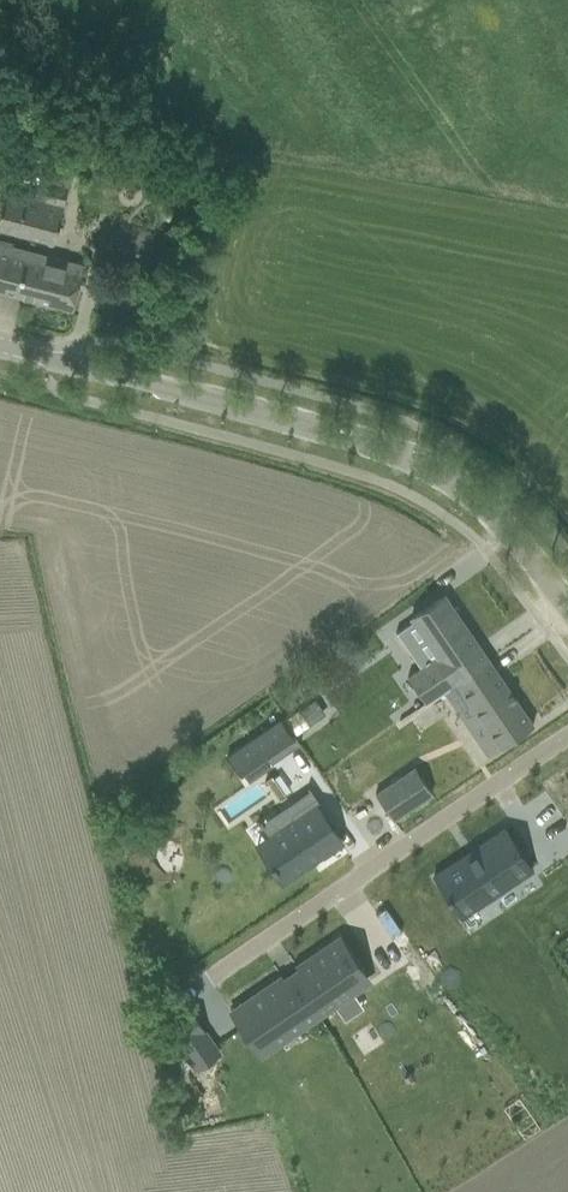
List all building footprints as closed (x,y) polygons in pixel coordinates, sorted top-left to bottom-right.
[(50,182),(45,201),(35,238),(54,243),(68,187),(50,182)] [(35,238),(45,201),(5,190),(0,211),(0,229),(35,238)] [(96,248),(154,263),(160,240),(102,225),(96,248)] [(72,309),(83,265),(0,244),(0,291),(72,309)] [(413,621),(396,633),(396,634),(397,633),(421,668),(408,677),(425,703),(442,691),(452,706),(465,697),(488,732),(476,740),(487,756),(499,748),(513,738),(533,725),(444,595),(411,618),(413,621)] [(298,711),(309,726),(323,716),(313,701),(298,711)] [(280,719),(227,756),(240,776),(243,774),(266,758),(271,764),(272,763),(300,744),(291,730),(289,731),(280,719)] [(402,776),(375,794),(393,820),(432,793),(422,779),(414,767),(402,776)] [(286,796),(285,794),(274,778),(272,775),(266,780),(280,801),(286,796)] [(546,801),(563,828),(567,826),(567,787),(546,801)] [(296,825),(261,849),(262,850),(263,850),(272,862),(270,863),(274,869),(276,868),(284,880),(283,881),(284,882),(341,844),(330,827),(334,824),(315,796),(313,797),(314,798),(290,815),(296,825)] [(505,829),(433,877),(460,917),(532,869),(505,829)] [(301,975),(294,980),(317,1014),(335,1002),(331,996),(346,986),(350,992),(365,981),(338,941),(297,969),(301,975)] [(284,978),(240,1008),(250,1023),(257,1019),(273,1044),(317,1014),(294,980),(288,984),(284,978)] [(368,1031),(382,1062),(439,1035),(424,1005),(368,1031)] [(222,1027),(208,1007),(182,1024),(196,1044),(222,1027)]
